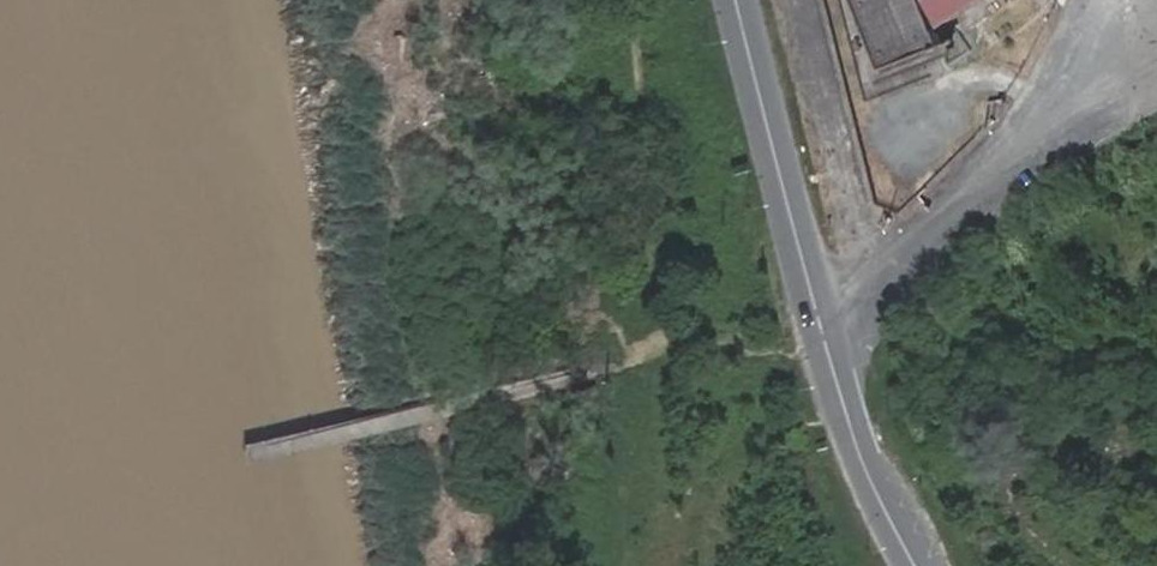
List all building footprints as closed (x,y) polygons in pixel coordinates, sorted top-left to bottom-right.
[(880,70),(939,44),(930,29),(979,0),(850,0),(880,70)]
